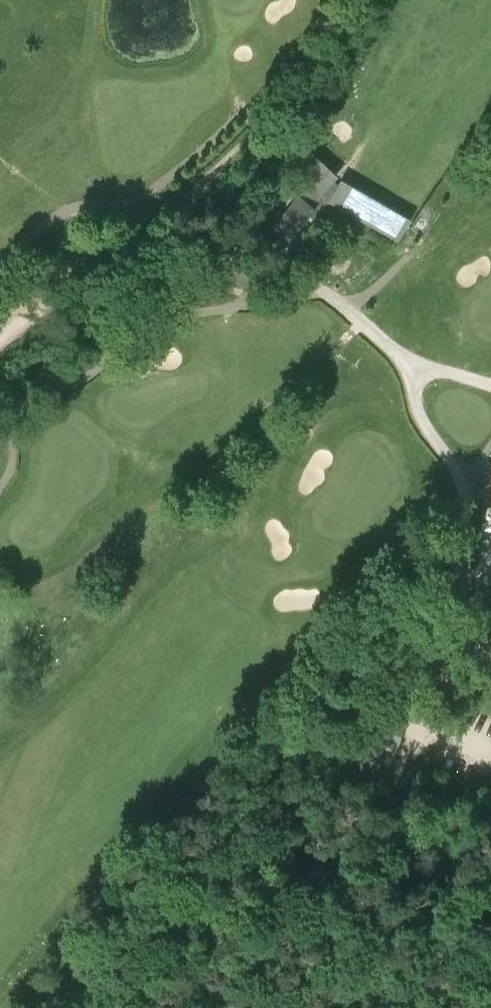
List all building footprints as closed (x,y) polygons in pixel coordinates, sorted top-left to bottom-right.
[(403,238),(416,213),(344,175),(330,200),(403,238)] [(316,208),(311,204),(300,195),(282,217),(298,230),(316,208)] [(365,718),(359,737),(353,756),(392,768),(397,749),(403,730),(365,718)]
